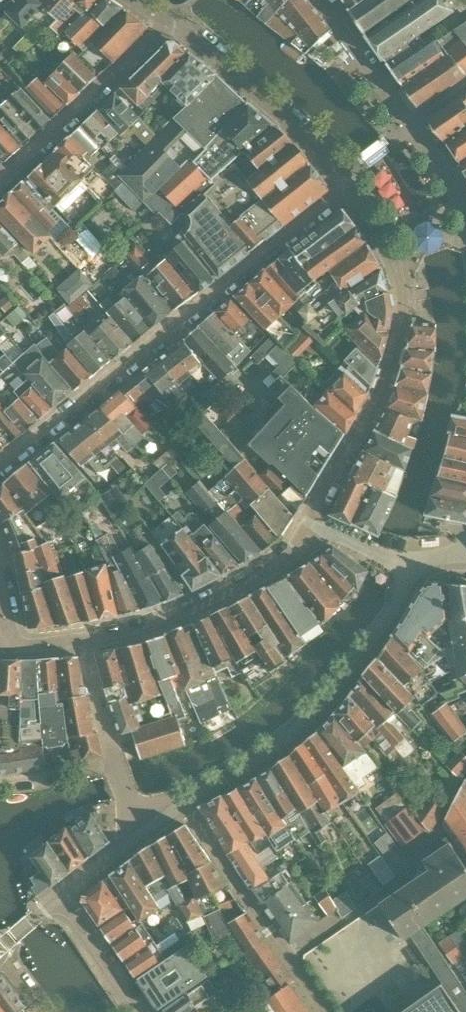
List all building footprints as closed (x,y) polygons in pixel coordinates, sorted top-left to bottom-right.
[(7,9),(16,0),(0,0),(0,2),(7,9)] [(1,16),(17,31),(24,38),(14,48),(20,55),(27,50),(27,49),(39,40),(41,38),(49,31),(52,28),(58,34),(83,12),(86,13),(97,0),(45,0),(41,4),(37,0),(16,0),(7,9),(1,16)] [(58,34),(59,34),(63,30),(84,50),(92,43),(90,42),(99,32),(121,8),(109,0),(97,0),(86,13),(83,12),(58,34)] [(244,5),(258,16),(267,7),(262,1),(263,0),(238,0),(244,5)] [(258,16),(265,22),(289,0),(263,0),(262,1),(267,7),(258,16)] [(265,22),(292,44),(299,36),(298,35),(319,16),(307,0),(289,0),(265,22)] [(343,2),(344,2),(349,9),(362,0),(342,0),(343,2)] [(348,10),(350,13),(357,23),(364,34),(365,33),(410,0),(362,0),(349,9),(348,10)] [(366,37),(375,49),(382,61),(383,60),(384,61),(419,37),(453,12),(444,0),(420,0),(416,3),(414,0),(413,0),(407,4),(410,7),(389,23),(388,21),(367,37),(366,37)] [(99,32),(90,42),(92,43),(113,64),(148,27),(123,10),(121,8),(99,32)] [(299,36),(292,44),(305,55),(322,39),(330,31),(319,16),(298,35),(299,36)] [(437,42),(445,52),(454,64),(463,76),(465,74),(465,22),(437,42)] [(419,37),(384,61),(392,72),(408,61),(426,48),(425,46),(419,37)] [(434,40),(425,46),(426,48),(427,49),(436,43),(434,40)] [(167,43),(129,80),(146,97),(146,98),(154,89),(161,83),(171,74),(190,55),(174,42),(167,43)] [(408,61),(392,72),(400,84),(445,52),(437,42),(436,43),(427,49),(426,48),(408,61)] [(445,52),(400,84),(409,96),(454,64),(445,52)] [(57,72),(80,93),(80,94),(96,78),(70,54),(55,72),(56,73),(57,72)] [(171,74),(161,83),(184,106),(186,105),(198,94),(213,79),(217,76),(190,55),(171,74)] [(454,64),(409,96),(416,105),(417,108),(463,76),(454,64)] [(47,85),(68,105),(80,93),(57,72),(56,73),(46,84),(47,85)] [(114,163),(102,174),(116,189),(115,191),(133,210),(143,201),(156,215),(159,212),(171,225),(182,214),(193,204),(202,194),(204,192),(215,182),(212,180),(208,176),(191,159),(247,104),(246,104),(244,101),(219,77),(217,76),(213,79),(198,94),(186,105),(184,106),(173,117),(156,135),(147,144),(121,170),(114,163)] [(68,105),(47,85),(46,84),(39,77),(26,88),(53,118),(68,105)] [(129,80),(120,89),(137,105),(146,97),(129,80)] [(35,135),(50,121),(19,88),(11,96),(0,84),(0,96),(35,135)] [(115,93),(97,111),(118,133),(120,135),(125,140),(129,140),(136,132),(147,144),(156,135),(115,93)] [(428,122),(436,132),(443,141),(463,127),(465,125),(465,105),(465,104),(465,95),(429,121),(428,122)] [(0,96),(0,108),(0,126),(20,148),(23,146),(35,135),(0,96)] [(247,104),(191,159),(208,176),(212,180),(243,152),(254,143),(274,128),(247,104)] [(97,111),(72,135),(86,151),(86,150),(95,142),(102,149),(118,133),(97,111)] [(443,141),(444,142),(459,165),(465,160),(465,125),(463,127),(443,141)] [(1,165),(20,148),(0,126),(0,164),(1,165)] [(231,225),(228,228),(249,253),(277,231),(314,201),(328,190),(323,183),(317,176),(308,164),(305,161),(292,147),(274,128),(254,143),(243,152),(258,170),(246,179),(261,196),(241,213),(243,215),(231,225)] [(72,135),(54,152),(70,170),(80,180),(94,167),(85,157),(89,153),(86,150),(86,151),(72,135)] [(42,164),(28,177),(60,211),(61,212),(87,187),(81,181),(80,180),(70,170),(54,152),(42,164)] [(25,180),(9,195),(41,229),(45,233),(46,232),(50,236),(49,237),(53,242),(69,227),(56,214),(60,211),(28,177),(25,180)] [(188,226),(179,235),(183,239),(186,242),(218,278),(249,253),(228,228),(231,225),(204,192),(202,194),(193,204),(182,214),(188,220),(188,226)] [(0,203),(0,218),(32,253),(49,237),(50,236),(46,232),(45,233),(41,229),(9,195),(0,203)] [(291,251),(290,252),(301,265),(355,227),(354,227),(344,214),(343,211),(308,238),(304,242),(291,251)] [(2,258),(10,251),(21,263),(28,256),(0,224),(0,260),(2,258)] [(355,227),(301,265),(315,282),(317,284),(323,291),(327,288),(336,280),(331,274),(328,270),(347,256),(366,243),(355,227)] [(165,256),(164,257),(167,260),(198,293),(203,290),(215,280),(218,278),(186,242),(183,239),(165,256)] [(323,291),(299,311),(308,320),(324,307),(347,287),(380,268),(366,243),(347,256),(328,270),(331,274),(336,280),(327,288),(323,291)] [(137,245),(125,255),(141,275),(174,310),(198,293),(167,260),(157,269),(137,245)] [(102,246),(78,267),(92,282),(115,261),(102,246)] [(291,250),(278,260),(304,292),(315,282),(301,265),(290,252),(291,251),(291,250)] [(269,267),(264,272),(293,303),(295,301),(304,292),(278,260),(269,267)] [(115,266),(105,274),(111,280),(120,272),(115,266)] [(308,320),(302,325),(314,338),(321,331),(342,313),(346,316),(353,310),(362,320),(369,313),(389,331),(389,330),(392,315),(391,308),(389,292),(381,269),(380,268),(347,287),(324,307),(308,320)] [(70,305),(93,285),(80,269),(56,289),(70,305)] [(264,272),(234,296),(272,336),(278,343),(284,347),(296,335),(278,316),(287,309),(299,325),(301,327),(302,325),(308,320),(299,311),(295,307),(293,303),(264,272)] [(141,275),(121,292),(123,294),(125,296),(131,304),(151,329),(153,327),(173,311),(174,310),(141,275)] [(109,297),(100,304),(109,317),(110,319),(112,321),(132,345),(134,343),(151,329),(131,304),(125,296),(115,305),(109,297)] [(231,299),(214,312),(234,335),(241,342),(240,343),(249,352),(266,338),(257,328),(250,320),(231,299)] [(346,316),(338,323),(342,327),(358,345),(378,365),(379,363),(389,331),(369,313),(362,320),(353,310),(346,316)] [(212,314),(198,326),(218,348),(222,353),(230,360),(229,360),(235,365),(249,352),(240,343),(241,342),(234,335),(214,312),(212,314)] [(68,347),(93,375),(110,362),(84,330),(74,338),(55,314),(48,319),(67,345),(68,346),(68,347)] [(92,320),(84,327),(91,335),(112,360),(132,345),(112,321),(110,319),(99,328),(92,320)] [(407,349),(434,351),(435,351),(435,324),(413,323),(407,348),(407,349)] [(187,336),(183,340),(203,364),(213,374),(218,379),(219,378),(222,375),(233,365),(233,364),(234,366),(235,365),(229,360),(230,360),(222,353),(218,348),(198,326),(197,327),(187,336)] [(286,348),(296,358),(313,341),(303,331),(286,348)] [(233,413),(225,421),(248,444),(269,464),(271,463),(280,472),(295,487),(303,495),(306,498),(306,497),(324,469),(344,434),(331,423),(312,406),(299,394),(293,390),(282,377),(295,364),(298,361),(284,347),(278,343),(272,336),(252,356),(259,363),(269,353),(280,365),(271,374),(276,379),(268,387),(281,401),(274,407),(277,411),(255,436),(233,413)] [(93,375),(68,347),(59,355),(47,338),(36,345),(53,366),(74,391),(92,376),(93,375)] [(183,340),(171,349),(200,381),(199,382),(200,383),(201,384),(205,381),(210,386),(218,379),(213,374),(203,364),(183,340)] [(36,345),(35,344),(23,354),(63,399),(74,391),(53,366),(36,345)] [(344,361),(341,365),(353,375),(369,391),(370,390),(378,365),(358,345),(343,360),(344,361)] [(407,349),(407,348),(402,367),(403,367),(431,375),(432,370),(434,351),(407,349)] [(13,362),(0,349),(0,374),(13,362)] [(157,360),(156,361),(186,394),(200,383),(199,382),(200,381),(199,381),(199,380),(171,349),(157,360)] [(18,358),(13,362),(26,379),(53,408),(54,407),(63,399),(23,354),(18,358)] [(121,391),(120,391),(131,403),(131,402),(136,399),(141,405),(149,398),(145,393),(155,385),(159,390),(165,397),(173,408),(178,404),(187,396),(186,394),(156,361),(148,368),(144,371),(143,371),(121,391)] [(341,365),(324,382),(329,387),(327,389),(327,390),(338,401),(355,415),(356,415),(355,414),(369,391),(353,375),(341,365)] [(397,385),(427,394),(427,393),(431,375),(403,367),(402,367),(396,385),(397,385)] [(53,408),(26,379),(15,388),(40,418),(53,408)] [(413,417),(420,420),(427,394),(397,385),(387,408),(413,417)] [(307,386),(299,394),(312,406),(331,423),(344,434),(352,421),(355,415),(338,401),(327,390),(320,397),(307,386)] [(2,408),(23,433),(40,418),(15,388),(0,402),(0,405),(2,408)] [(100,408),(99,409),(124,433),(132,442),(135,445),(136,446),(145,438),(141,433),(150,425),(131,402),(131,403),(120,391),(121,391),(120,390),(100,408)] [(232,414),(241,404),(233,395),(223,406),(225,415),(228,418),(232,414)] [(187,396),(178,404),(179,406),(201,430),(214,443),(223,454),(235,467),(243,459),(244,460),(246,459),(232,444),(221,432),(209,419),(205,414),(198,407),(187,396)] [(2,408),(0,410),(0,426),(12,442),(21,435),(23,433),(2,408)] [(375,430),(412,449),(414,439),(405,436),(413,417),(387,408),(386,410),(375,430)] [(88,417),(85,419),(108,446),(109,445),(115,440),(127,454),(136,446),(135,445),(132,442),(124,433),(99,409),(88,417)] [(465,439),(465,419),(452,416),(448,434),(465,439)] [(85,419),(72,430),(95,456),(102,451),(110,461),(117,456),(117,455),(109,445),(108,446),(85,419)] [(12,442),(0,426),(0,451),(12,442)] [(72,430),(58,441),(81,467),(87,462),(96,473),(104,467),(95,456),(72,430)] [(412,449),(375,430),(363,452),(404,472),(412,449)] [(448,434),(442,459),(465,465),(465,439),(448,434)] [(29,463),(30,463),(53,493),(69,512),(95,492),(97,491),(55,443),(29,463)] [(214,443),(206,450),(216,461),(223,454),(214,443)] [(404,472),(363,452),(332,512),(334,516),(351,524),(370,486),(395,498),(397,496),(404,472)] [(235,467),(217,483),(223,490),(224,489),(229,495),(235,489),(252,508),(279,538),(280,538),(294,517),(272,491),(258,474),(256,475),(244,460),(243,459),(235,467)] [(442,459),(438,475),(465,482),(465,465),(442,459)] [(29,462),(3,484),(25,511),(27,513),(53,493),(30,463),(29,463),(29,462)] [(162,469),(171,479),(178,473),(169,463),(162,469)] [(269,464),(258,474),(272,491),(294,517),(306,498),(303,495),(295,487),(280,472),(271,463),(269,464)] [(437,475),(436,480),(430,497),(447,501),(447,500),(451,502),(465,505),(465,482),(437,475)] [(199,480),(185,491),(203,511),(206,509),(216,520),(210,525),(243,563),(261,552),(233,521),(225,511),(208,492),(208,491),(199,480)] [(208,491),(208,492),(225,511),(233,521),(261,552),(263,551),(279,538),(252,508),(235,489),(229,495),(224,489),(223,490),(217,483),(208,491)] [(0,486),(0,517),(3,523),(4,523),(14,555),(14,556),(18,574),(42,569),(38,557),(36,549),(36,548),(47,542),(27,513),(25,511),(3,484),(0,486)] [(370,486),(351,524),(377,536),(381,529),(395,498),(370,486)] [(430,497),(424,515),(426,515),(465,523),(465,505),(451,502),(447,500),(447,501),(430,497)] [(119,499),(107,507),(116,520),(128,512),(119,499)] [(184,529),(182,530),(185,533),(196,548),(207,561),(220,577),(240,565),(214,535),(205,524),(199,522),(199,519),(198,515),(195,513),(192,513),(188,514),(186,517),(185,521),(187,524),(188,526),(184,529)] [(173,516),(151,531),(160,542),(193,590),(219,577),(220,577),(207,561),(196,548),(185,533),(182,530),(184,529),(173,516)] [(144,522),(134,529),(146,549),(135,555),(147,575),(163,603),(184,594),(153,548),(160,542),(151,531),(144,522)] [(110,535),(98,541),(108,562),(115,560),(122,573),(139,611),(142,610),(163,603),(147,575),(135,555),(131,548),(120,553),(118,550),(110,535)] [(47,542),(36,548),(36,549),(38,557),(42,569),(52,605),(58,625),(81,622),(73,599),(66,577),(66,575),(64,575),(63,571),(53,541),(49,542),(48,543),(47,542)] [(309,564),(309,565),(334,594),(343,604),(345,602),(356,589),(357,587),(367,571),(332,547),(320,557),(309,564)] [(107,563),(105,563),(109,583),(118,616),(139,611),(122,573),(115,560),(108,562),(107,563)] [(105,563),(85,569),(85,571),(91,591),(100,620),(118,616),(109,583),(105,563)] [(286,579),(285,579),(306,608),(317,623),(317,622),(320,625),(343,604),(334,594),(309,565),(286,579)] [(42,569),(18,574),(22,593),(29,629),(58,625),(52,605),(42,569)] [(85,571),(66,577),(73,599),(81,622),(82,622),(100,620),(91,591),(85,571)] [(442,649),(446,661),(452,678),(465,673),(465,578),(448,576),(448,578),(447,577),(447,584),(444,584),(444,585),(443,584),(446,606),(451,642),(448,642),(448,647),(442,649)] [(268,587),(267,587),(275,598),(299,635),(317,623),(306,608),(285,579),(268,587)] [(397,628),(392,637),(407,654),(422,671),(432,687),(436,692),(454,685),(452,678),(446,661),(442,649),(448,647),(448,642),(451,642),(446,606),(443,584),(427,583),(417,595),(406,614),(397,628)] [(267,587),(250,597),(283,647),(282,647),(288,655),(305,644),(299,635),(275,598),(267,587)] [(249,597),(229,607),(257,650),(249,656),(252,662),(241,669),(243,672),(252,688),(274,676),(271,672),(283,664),(283,658),(278,650),(282,647),(283,647),(250,597),(249,597)] [(229,607),(212,616),(235,658),(241,669),(252,662),(249,656),(257,650),(229,607),(229,608),(229,607)] [(211,616),(193,624),(194,625),(212,666),(215,673),(227,668),(231,678),(243,672),(241,669),(235,658),(212,616),(211,616)] [(165,635),(165,636),(183,679),(201,722),(218,713),(231,707),(228,702),(215,673),(212,666),(194,625),(165,636),(165,635)] [(148,641),(146,641),(146,642),(156,677),(164,693),(170,712),(176,711),(178,718),(186,715),(174,682),(183,679),(165,636),(163,636),(163,637),(149,641),(148,641)] [(377,658),(377,659),(384,666),(403,687),(414,697),(422,706),(438,694),(437,693),(436,692),(432,687),(422,671),(407,654),(392,637),(391,638),(378,658),(377,658)] [(114,649),(124,680),(130,697),(132,704),(164,693),(156,677),(146,642),(127,647),(114,649)] [(114,649),(96,653),(105,684),(104,689),(109,702),(130,697),(124,680),(114,649)] [(78,656),(58,658),(60,676),(62,699),(86,696),(86,695),(88,693),(87,688),(85,687),(84,687),(80,668),(78,656)] [(38,660),(35,661),(38,699),(38,698),(38,700),(39,699),(40,707),(63,703),(62,699),(60,676),(58,658),(38,660)] [(377,659),(362,677),(363,678),(375,692),(405,723),(411,730),(422,721),(415,713),(422,706),(414,697),(403,687),(384,666),(377,659)] [(1,753),(18,750),(18,746),(19,736),(21,709),(20,680),(20,661),(5,661),(0,661),(0,753),(1,753)] [(19,736),(18,746),(42,743),(41,723),(37,724),(35,700),(38,700),(38,698),(38,699),(35,661),(20,661),(20,680),(21,709),(19,736)] [(436,692),(437,693),(438,694),(445,703),(447,706),(465,697),(465,673),(452,678),(454,685),(436,692)] [(334,714),(333,715),(339,723),(355,741),(365,752),(372,740),(386,755),(389,753),(396,762),(402,757),(403,758),(413,750),(398,731),(405,723),(375,692),(363,678),(349,696),(347,699),(334,714)] [(86,696),(62,699),(63,703),(67,738),(76,736),(87,734),(86,729),(92,728),(90,716),(86,696)] [(130,697),(109,702),(118,735),(132,730),(140,728),(139,726),(138,722),(141,720),(137,706),(133,707),(132,704),(130,697)] [(447,706),(449,708),(458,718),(465,714),(465,697),(447,706)] [(63,703),(40,707),(41,723),(42,743),(43,748),(43,747),(67,742),(67,738),(63,703)] [(429,715),(451,743),(465,731),(465,729),(458,718),(449,708),(447,706),(445,703),(429,715)] [(140,728),(132,730),(135,741),(139,759),(187,744),(178,718),(176,711),(170,712),(159,716),(160,719),(139,726),(140,728)] [(318,733),(317,733),(323,742),(339,764),(353,782),(358,790),(367,784),(363,778),(378,768),(368,755),(365,752),(355,741),(339,723),(333,715),(317,732),(318,733)] [(75,750),(69,751),(72,763),(102,756),(97,732),(93,733),(92,728),(86,729),(87,734),(76,736),(78,745),(74,746),(75,750)] [(290,756),(289,756),(309,789),(324,813),(359,791),(358,790),(353,782),(339,764),(323,742),(317,733),(290,757),(290,756)] [(0,759),(0,774),(44,768),(43,747),(43,748),(42,743),(18,746),(18,750),(1,753),(0,759)] [(459,780),(465,769),(465,758),(459,751),(445,766),(453,774),(459,780)] [(272,769),(271,769),(300,817),(305,826),(310,832),(317,846),(326,842),(319,830),(330,823),(324,813),(309,789),(289,756),(272,769)] [(256,779),(255,779),(269,802),(285,825),(287,828),(294,841),(310,832),(305,826),(300,817),(271,769),(256,779)] [(445,807),(459,780),(453,774),(439,800),(445,807)] [(236,790),(235,790),(249,811),(266,835),(268,838),(276,851),(276,852),(286,846),(294,841),(287,828),(285,825),(269,802),(255,779),(237,790),(236,790)] [(443,826),(452,840),(463,857),(465,861),(465,783),(463,783),(443,826)] [(222,797),(200,808),(228,854),(251,889),(280,871),(282,870),(286,868),(276,852),(276,851),(268,838),(266,835),(249,811),(235,790),(222,797)] [(421,825),(424,830),(427,828),(429,831),(445,807),(439,800),(430,790),(413,813),(421,825)] [(424,830),(421,825),(413,813),(407,806),(406,807),(396,794),(376,809),(386,823),(385,823),(402,847),(424,830)] [(68,831),(85,860),(109,843),(91,814),(68,830),(68,831)] [(185,825),(166,837),(185,876),(211,862),(185,825)] [(48,842),(68,874),(85,860),(68,831),(68,830),(66,828),(48,842)] [(459,980),(441,954),(423,926),(437,917),(465,897),(465,861),(463,857),(452,840),(448,842),(447,841),(444,836),(436,842),(439,847),(440,848),(425,858),(425,860),(424,864),(426,866),(429,871),(420,877),(403,888),(379,904),(403,940),(410,935),(443,984),(442,985),(441,984),(401,1011),(465,1011),(465,992),(459,980)] [(151,846),(150,847),(164,875),(158,878),(164,888),(167,894),(172,902),(182,916),(186,923),(202,915),(194,895),(185,900),(175,885),(187,879),(185,876),(166,837),(151,846)] [(68,874),(48,842),(30,856),(40,870),(41,870),(51,886),(52,885),(52,886),(68,874)] [(129,862),(127,863),(149,898),(164,888),(158,878),(164,875),(150,847),(129,862)] [(211,862),(185,876),(187,879),(194,895),(202,915),(203,918),(220,910),(218,905),(212,893),(214,892),(226,885),(211,863),(211,862)] [(127,863),(109,876),(129,907),(140,921),(147,916),(158,907),(160,910),(172,902),(167,894),(164,888),(149,898),(127,863)] [(386,863),(374,872),(383,885),(395,876),(386,863)] [(41,870),(40,870),(31,878),(36,885),(32,888),(37,896),(51,886),(41,870)] [(280,871),(251,889),(261,904),(290,882),(282,870),(280,871)] [(82,902),(82,903),(82,904),(83,903),(88,911),(87,912),(88,913),(89,912),(92,917),(98,925),(98,926),(123,910),(129,907),(109,876),(103,881),(82,896),(82,902)] [(290,882),(261,904),(271,916),(276,924),(306,903),(290,882)] [(324,891),(315,897),(323,909),(328,916),(336,911),(336,910),(331,902),(324,891)] [(345,893),(331,902),(336,910),(350,900),(345,893)] [(230,900),(218,905),(220,910),(221,912),(233,907),(230,900)] [(336,910),(336,911),(340,917),(340,918),(343,916),(355,908),(350,900),(336,910)] [(306,903),(276,924),(290,942),(319,922),(306,903)] [(123,910),(98,926),(111,944),(142,924),(140,921),(129,907),(123,910)] [(220,910),(203,918),(215,940),(232,933),(246,953),(265,941),(265,940),(264,940),(246,913),(244,914),(236,919),(227,924),(221,912),(220,910)] [(142,924),(111,944),(123,963),(153,942),(142,924)] [(190,932),(160,953),(166,962),(186,948),(196,940),(190,932)] [(265,941),(246,953),(260,975),(280,963),(265,941)] [(153,942),(123,963),(136,981),(166,962),(160,953),(153,942)] [(166,962),(136,981),(156,1010),(206,977),(186,948),(166,962)] [(280,963),(260,975),(273,994),(289,985),(293,982),(280,963)] [(2,1011),(25,1011),(23,1010),(26,1008),(1,977),(0,978),(0,1010),(2,1011)] [(162,1011),(189,1011),(195,1008),(217,993),(208,980),(162,1011)] [(289,985),(273,994),(246,1011),(308,1011),(289,985)]
